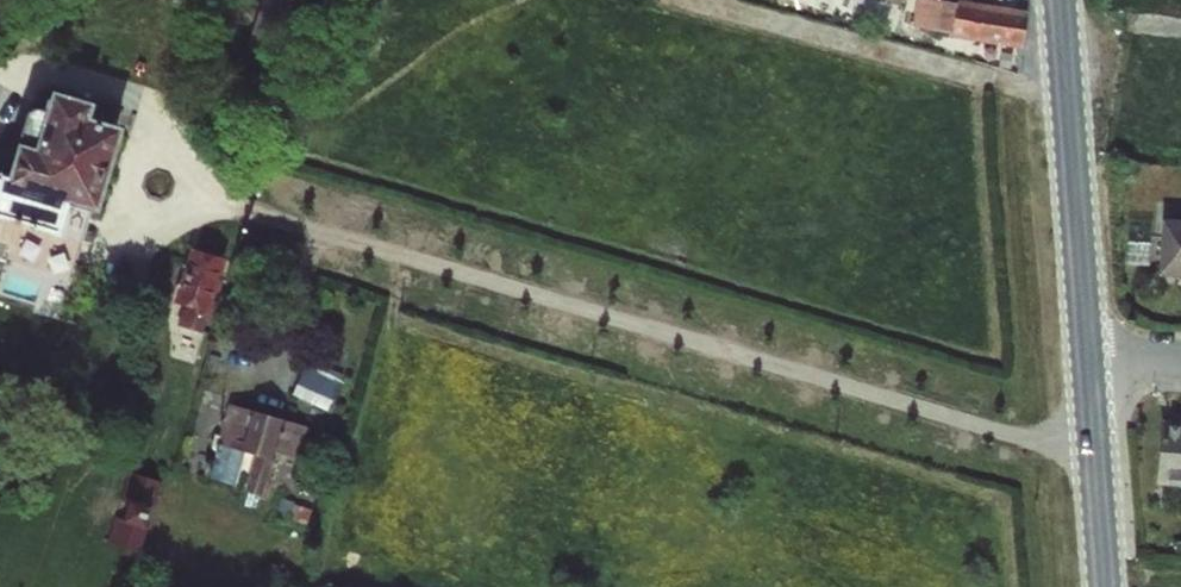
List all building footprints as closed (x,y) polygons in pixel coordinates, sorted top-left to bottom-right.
[(956,3),(938,0),(917,0),(912,27),(949,32),(956,3)] [(949,32),(949,37),(1020,48),(1026,11),(959,0),(956,0),(956,3),(949,32)] [(18,144),(9,178),(0,176),(0,220),(59,237),(67,205),(89,211),(98,214),(123,129),(90,119),(94,104),(52,91),(46,111),(35,149),(18,144)] [(27,113),(18,144),(35,149),(46,111),(35,108),(27,113)] [(67,205),(59,237),(79,242),(89,211),(67,205)] [(1161,220),(1158,275),(1180,277),(1180,221),(1161,220)] [(181,306),(207,314),(209,315),(226,259),(190,247),(174,304),(181,306)] [(207,314),(181,306),(176,326),(202,334),(207,314)] [(305,361),(292,393),(330,410),(342,377),(305,361)] [(294,399),(289,411),(306,418),(311,405),(294,399)] [(229,404),(216,444),(240,452),(253,411),(229,404)] [(253,411),(240,452),(253,456),(271,461),(274,452),(283,420),(253,411)] [(1155,484),(1180,486),(1180,420),(1158,419),(1155,484)] [(283,420),(274,452),(298,460),(307,427),(283,420)] [(240,452),(216,444),(210,478),(232,484),(240,452)] [(271,461),(253,456),(244,491),(263,497),(271,461)] [(152,505),(151,509),(154,510),(161,482),(135,475),(122,519),(112,516),(104,543),(141,554),(149,527),(146,526),(145,529),(122,522),(129,498),(152,505)] [(146,526),(151,509),(152,505),(129,498),(122,522),(145,529),(146,526)]
